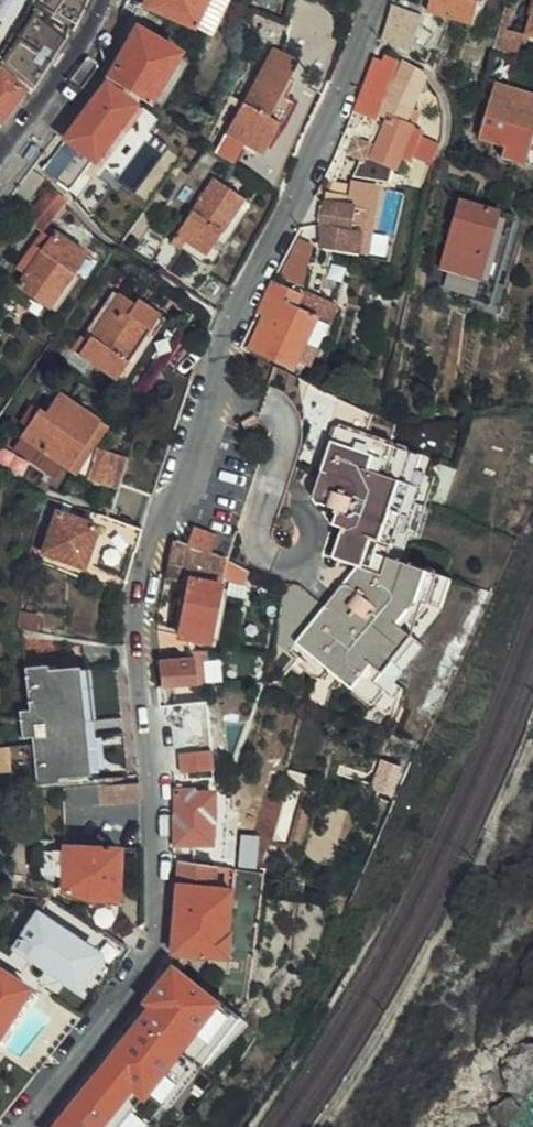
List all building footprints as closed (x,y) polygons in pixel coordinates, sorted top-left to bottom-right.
[(35,10),(50,22),(51,22),(64,1),(63,0),(41,0),(35,10)] [(159,3),(157,8),(165,11),(166,8),(198,22),(209,0),(153,0),(159,3)] [(429,7),(476,20),(481,0),(431,0),(429,7)] [(516,30),(532,35),(532,0),(525,0),(516,30)] [(0,36),(0,56),(19,73),(50,22),(35,10),(22,2),(0,36)] [(391,2),(384,20),(412,30),(418,15),(394,4),(391,2)] [(98,60),(95,65),(136,90),(166,38),(160,35),(162,29),(152,23),(149,29),(124,14),(98,60)] [(412,30),(384,20),(379,35),(406,48),(412,30)] [(450,30),(445,48),(465,55),(470,34),(450,30)] [(286,87),(276,82),(270,79),(278,64),(287,46),(264,34),(235,88),(233,87),(216,119),(253,138),(271,107),(273,109),(286,87)] [(386,98),(401,63),(380,50),(376,49),(355,101),(365,105),(347,144),(370,155),(374,145),(383,149),(397,119),(388,115),(394,102),(386,98)] [(10,77),(0,67),(0,91),(10,77)] [(92,71),(53,126),(67,135),(44,165),(60,177),(123,92),(92,71)] [(466,127),(489,134),(487,142),(525,154),(532,129),(532,87),(484,73),(466,127)] [(204,164),(165,219),(177,226),(170,235),(186,245),(209,214),(211,215),(232,185),(204,164)] [(52,190),(39,174),(24,192),(21,189),(10,203),(27,219),(37,209),(52,190)] [(324,178),(321,197),(358,205),(348,249),(357,251),(371,182),(343,177),(339,190),(336,190),(337,181),(324,178)] [(321,197),(315,195),(311,217),(314,239),(348,249),(358,205),(321,197)] [(439,266),(479,276),(498,210),(458,198),(439,266)] [(498,210),(479,276),(494,280),(513,213),(498,210)] [(136,217),(120,238),(134,248),(150,228),(136,217)] [(177,226),(165,219),(159,227),(170,235),(177,226)] [(2,274),(33,299),(64,261),(76,246),(44,222),(2,274)] [(200,259),(187,282),(208,294),(212,287),(239,237),(217,226),(200,259)] [(287,249),(268,281),(298,294),(313,243),(293,235),(287,249)] [(64,261),(33,299),(40,305),(70,266),(64,261)] [(70,323),(59,337),(107,370),(152,303),(130,288),(126,293),(110,283),(78,329),(70,323)] [(333,310),(298,294),(292,312),(275,305),(267,325),(264,332),(256,329),(247,351),(292,370),(303,345),(316,351),(333,310)] [(260,321),(256,329),(264,332),(267,325),(260,321)] [(170,399),(182,365),(151,356),(140,389),(170,399)] [(24,395),(10,416),(30,432),(26,439),(20,447),(41,461),(46,452),(54,457),(86,407),(45,379),(31,400),(24,395)] [(97,414),(86,407),(54,457),(64,464),(97,414)] [(30,432),(10,416),(5,424),(26,439),(30,432)] [(362,565),(370,568),(375,553),(381,534),(388,536),(411,468),(404,465),(409,450),(325,421),(303,485),(305,494),(325,501),(320,518),(330,520),(320,551),(362,565)] [(86,434),(75,466),(105,475),(114,444),(86,434)] [(140,487),(153,451),(118,440),(105,475),(140,487)] [(45,498),(31,540),(73,554),(87,512),(45,498)] [(130,516),(100,505),(92,528),(123,539),(130,516)] [(179,512),(172,531),(199,541),(205,522),(179,512)] [(146,599),(145,612),(150,615),(163,622),(201,630),(211,566),(235,570),(237,565),(242,566),(243,561),(218,548),(215,546),(199,541),(172,531),(162,528),(157,545),(152,570),(146,599)] [(357,591),(346,582),(343,581),(338,579),(331,579),(284,634),(352,690),(372,666),(402,630),(391,620),(411,597),(418,599),(427,570),(375,553),(370,568),(366,581),(357,591)] [(362,565),(346,582),(357,591),(366,581),(370,568),(362,565)] [(437,573),(427,570),(418,599),(428,602),(437,573)] [(10,601),(8,619),(11,619),(26,622),(27,604),(10,601)] [(26,622),(11,619),(16,694),(4,694),(6,721),(19,721),(23,768),(113,762),(104,651),(74,652),(72,628),(26,622)] [(162,627),(147,625),(151,651),(164,650),(162,628),(162,627)] [(402,630),(372,666),(381,673),(410,637),(402,630)] [(164,650),(151,651),(153,675),(200,673),(199,646),(164,650)] [(207,659),(209,679),(224,678),(222,658),(207,659)] [(201,690),(154,693),(160,743),(162,766),(171,766),(171,763),(207,760),(206,740),(201,690)] [(370,747),(360,777),(379,783),(391,755),(370,747)] [(128,789),(126,771),(91,774),(92,792),(128,789)] [(165,820),(163,848),(170,849),(184,851),(183,831),(201,832),(201,810),(205,806),(205,787),(201,782),(182,782),(182,779),(166,780),(165,820)] [(51,863),(51,880),(75,887),(105,887),(106,837),(51,836),(52,841),(51,863)] [(40,862),(51,863),(52,841),(41,841),(40,862)] [(168,876),(161,940),(219,947),(221,924),(218,923),(224,857),(214,856),(184,851),(170,849),(167,873),(168,876)] [(26,888),(19,887),(16,892),(21,895),(26,888)] [(75,892),(75,898),(76,902),(103,919),(104,917),(105,892),(75,892)] [(59,979),(89,997),(99,985),(109,970),(118,950),(108,934),(91,924),(59,979)] [(36,1125),(38,1126),(79,1126),(123,1071),(134,1079),(171,1038),(184,1049),(226,1006),(225,1006),(205,989),(203,992),(200,990),(161,958),(135,991),(141,995),(99,1048),(36,1125)] [(16,973),(0,964),(0,997),(16,973)] [(226,1006),(184,1049),(193,1058),(194,1059),(209,1043),(235,1014),(234,1013),(226,1006)]
